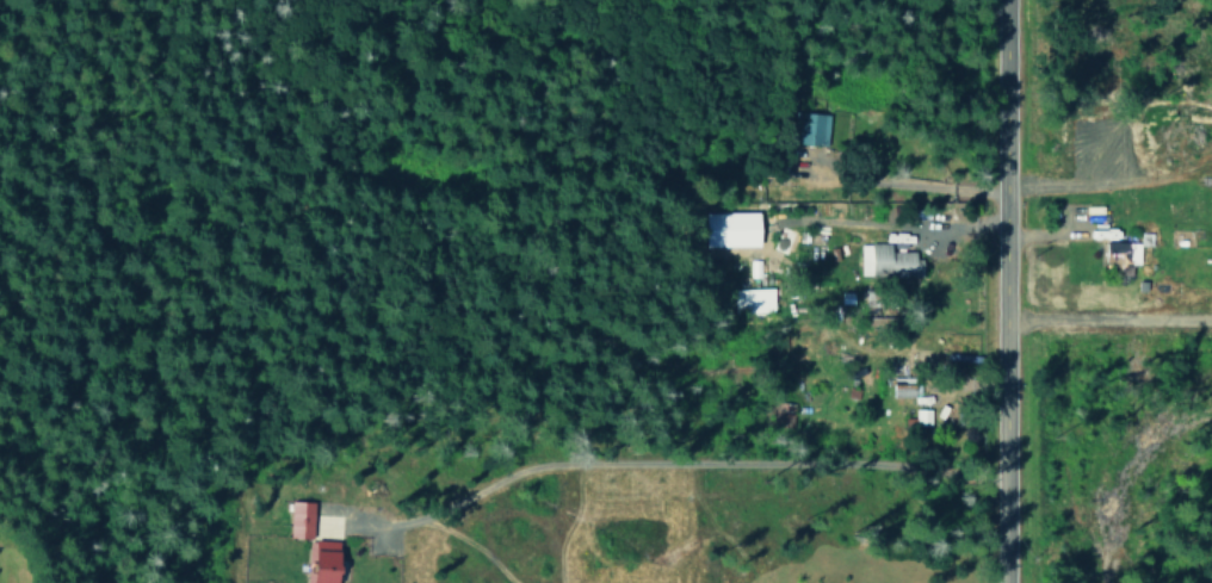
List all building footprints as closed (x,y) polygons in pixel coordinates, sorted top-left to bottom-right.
[(827,144),(826,113),(803,114),(803,121),(795,121),(795,145),(827,144)] [(705,213),(705,246),(756,246),(755,212),(705,213)] [(796,252),(797,229),(784,228),(783,251),(796,252)] [(1142,264),(1141,241),(1106,242),(1107,262),(1119,262),(1119,271),(1133,271),(1132,264),(1142,264)] [(859,244),(859,276),(921,275),(921,251),(891,251),(891,243),(859,244)] [(735,313),(773,312),(772,288),(734,289),(735,313)] [(893,397),(919,396),(918,376),(893,377),(893,397)] [(315,502),(291,501),(290,537),(314,538),(315,502)] [(309,540),(307,582),(342,582),(343,541),(309,540)]
